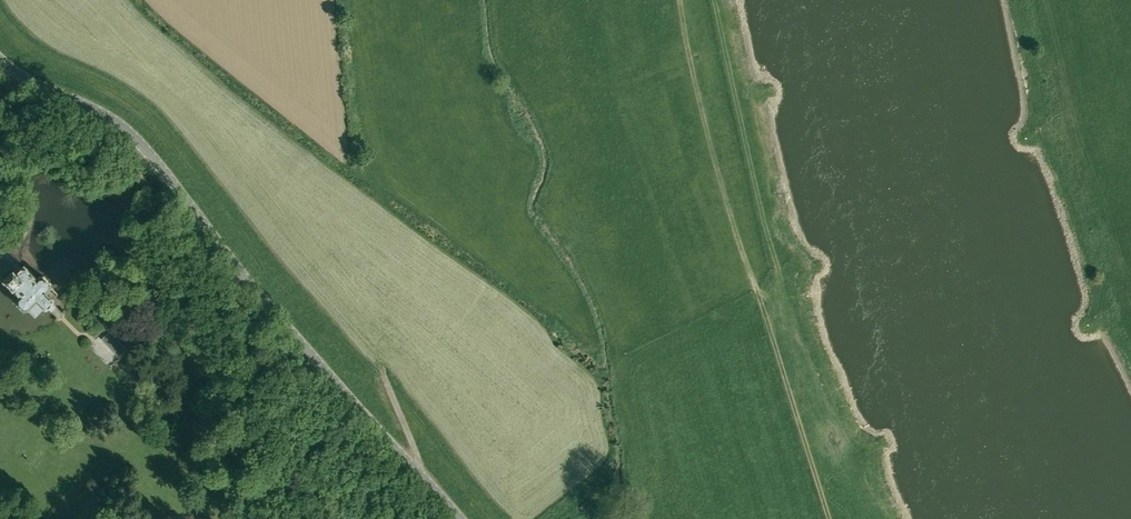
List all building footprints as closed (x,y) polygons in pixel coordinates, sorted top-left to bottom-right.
[(43,307),(45,309),(46,310),(47,309),(48,309),(53,304),(54,303),(54,302),(54,300),(53,300),(58,295),(51,288),(51,284),(43,277),(40,277),(36,279),(23,265),(15,273),(14,272),(5,281),(14,290),(14,289),(20,296),(18,299),(17,304),(23,310),(28,310),(30,308),(35,314),(43,307)] [(139,305),(134,308),(138,313),(142,310),(139,305)] [(102,332),(106,336),(109,339),(113,335),(106,328),(102,332)] [(123,345),(118,349),(121,352),(125,356),(129,352),(123,345)]
